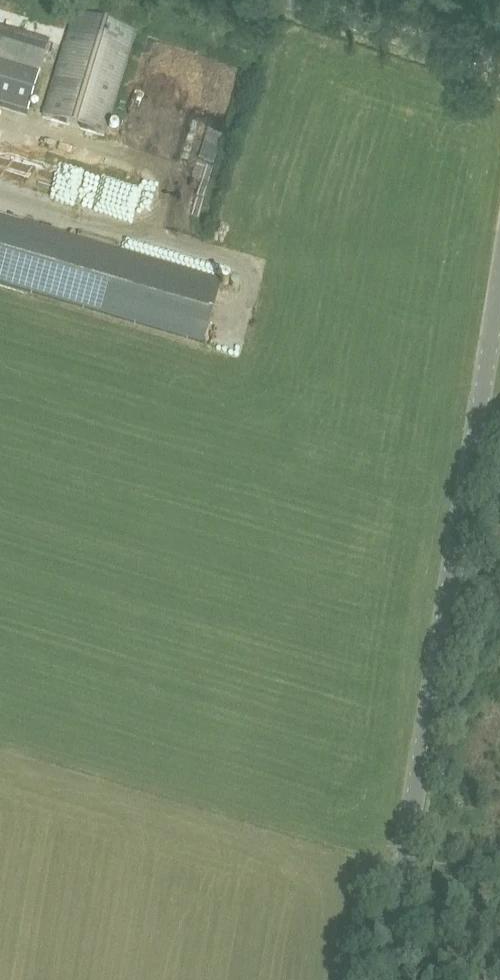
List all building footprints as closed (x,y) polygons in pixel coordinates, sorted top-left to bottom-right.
[(74,14),(43,117),(105,136),(136,32),(74,14)] [(40,72),(50,41),(0,26),(0,60),(40,72)] [(0,63),(0,107),(27,115),(39,75),(0,63)] [(29,179),(36,161),(13,152),(6,171),(29,179)] [(59,193),(75,197),(81,172),(65,168),(59,193)] [(132,204),(136,190),(101,178),(96,192),(132,204)] [(201,344),(219,285),(0,219),(0,284),(201,344)]
